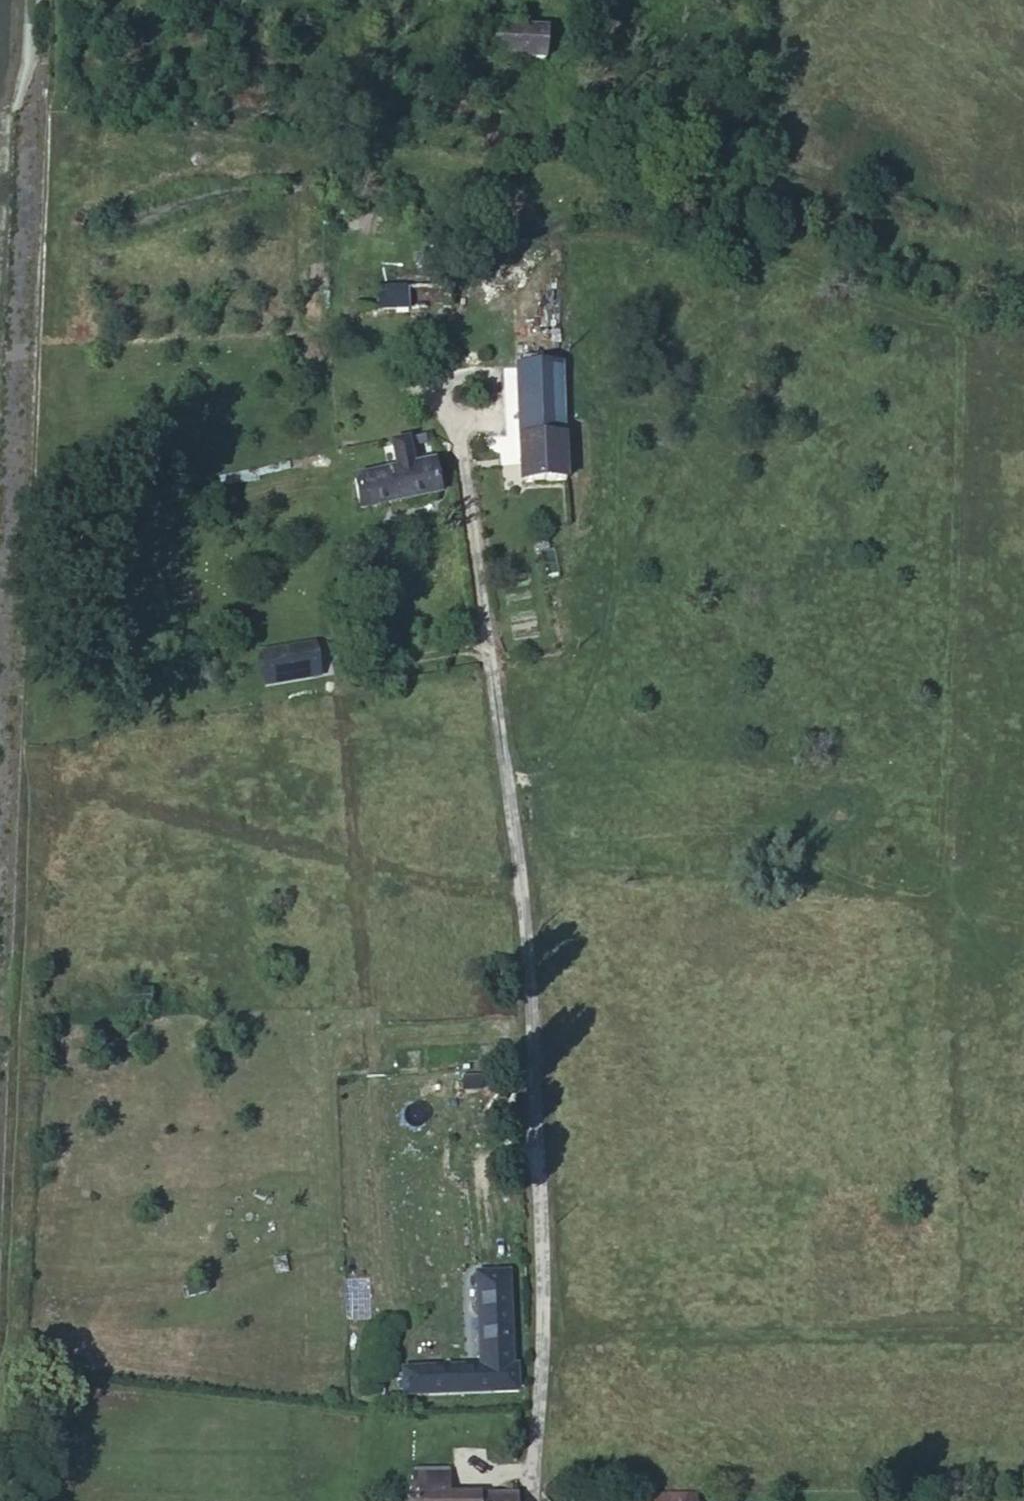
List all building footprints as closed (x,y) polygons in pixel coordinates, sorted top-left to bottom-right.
[(561,36),(516,33),(514,59),(559,63),(561,36)] [(443,289),(362,291),(363,309),(444,307),(443,289)] [(574,486),(568,365),(513,366),(519,487),(574,486)] [(403,469),(360,477),(367,509),(446,494),(439,461),(419,465),(414,438),(397,441),(403,469)] [(324,650),(294,655),(299,685),(329,680),(324,650)] [(294,655),(271,659),(276,689),(299,685),(294,655)] [(510,1273),(474,1274),(475,1364),(397,1365),(397,1401),(520,1399),(520,1364),(511,1364),(510,1273)] [(432,1457),(432,1482),(477,1482),(475,1459),(432,1457)]
